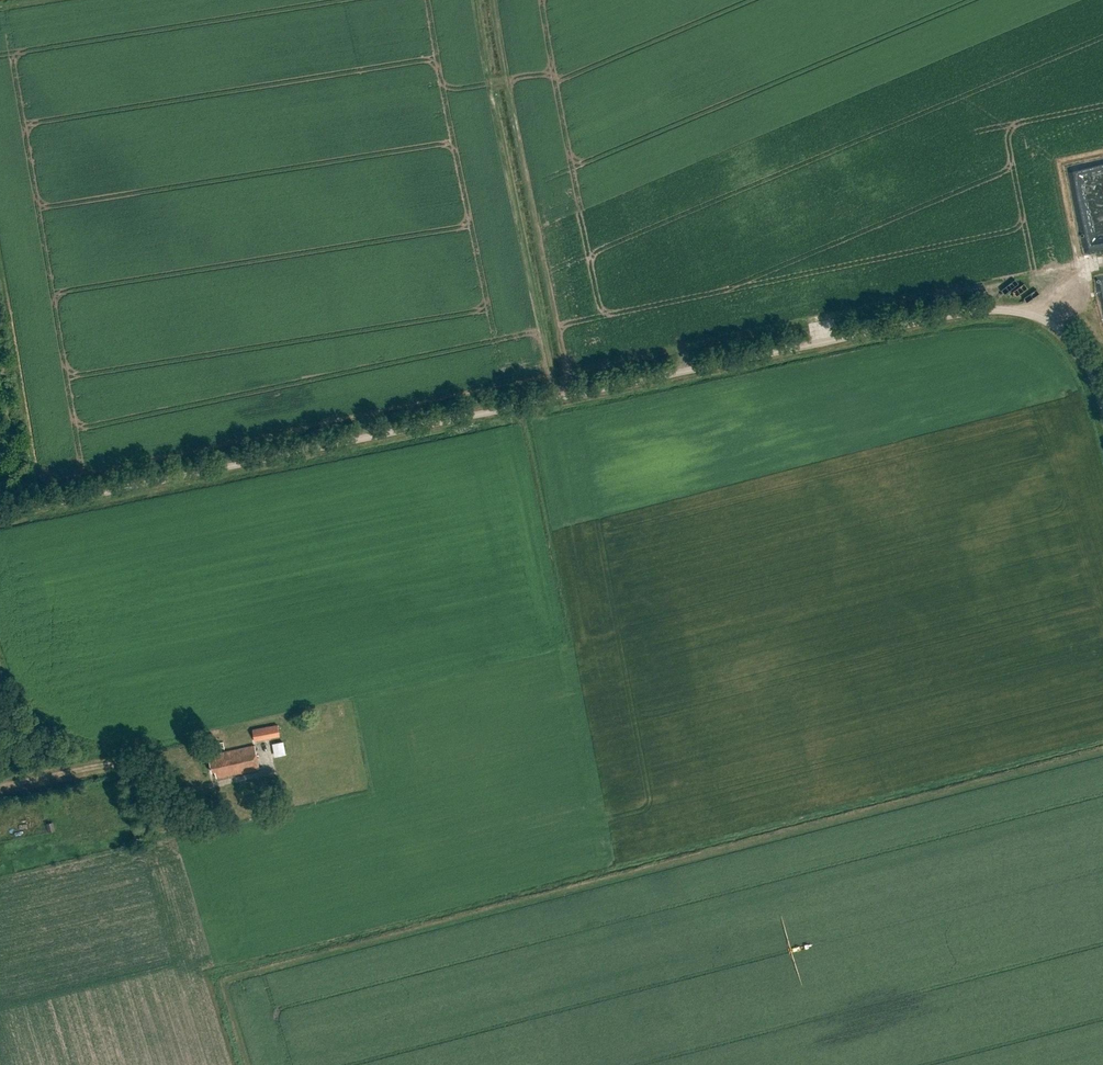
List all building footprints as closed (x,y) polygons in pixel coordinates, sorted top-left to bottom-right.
[(992,295),(997,300),(1007,291),(1001,286),(992,295)] [(278,724),(253,729),(255,741),(280,736),(278,724)] [(273,755),(283,754),(281,742),(272,743),(273,755)] [(222,753),(210,755),(213,770),(216,770),(218,776),(260,767),(256,744),(221,751),(222,753)]
